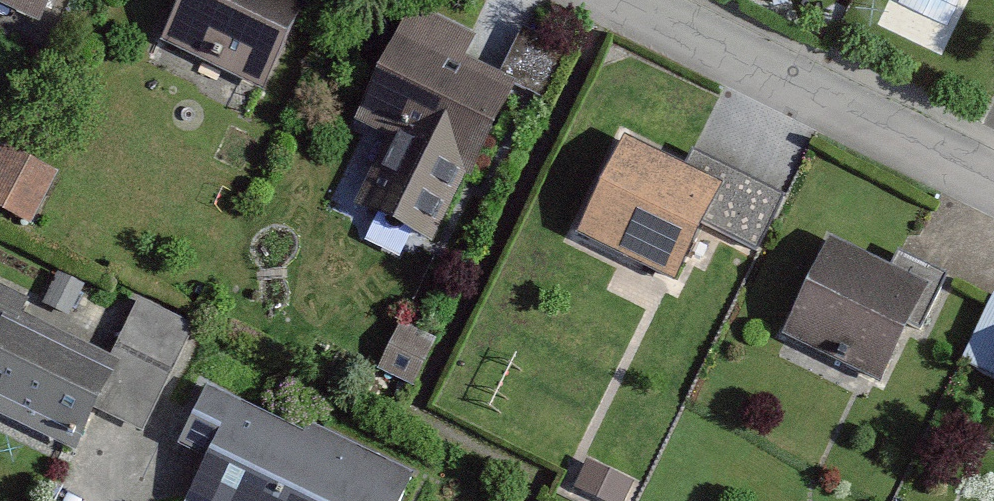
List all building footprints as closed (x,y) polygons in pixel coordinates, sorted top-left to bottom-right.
[(50,27),(63,0),(0,0),(0,4),(50,27)] [(167,49),(275,98),(320,0),(190,0),(167,49)] [(476,48),(411,22),(364,136),(397,149),(368,219),(452,254),(518,95),(545,107),(565,57),(524,40),(508,79),(470,64),(476,48)] [(693,179),(633,149),(587,241),(688,291),(714,238),(755,258),(782,203),(700,163),(693,179)] [(6,154),(0,166),(0,212),(31,228),(56,180),(6,154)] [(893,274),(841,251),(796,349),(891,392),(918,334),(928,338),(955,279),(902,254),(893,274)] [(84,295),(60,285),(49,310),(73,320),(84,295)] [(964,356),(993,370),(993,295),(964,356)] [(0,341),(0,342),(0,416),(86,454),(123,371),(27,329),(33,314),(0,300),(0,341)] [(195,336),(139,312),(120,355),(177,379),(195,336)] [(418,478),(309,430),(306,437),(207,394),(180,454),(212,468),(197,500),(407,500),(418,478)]
